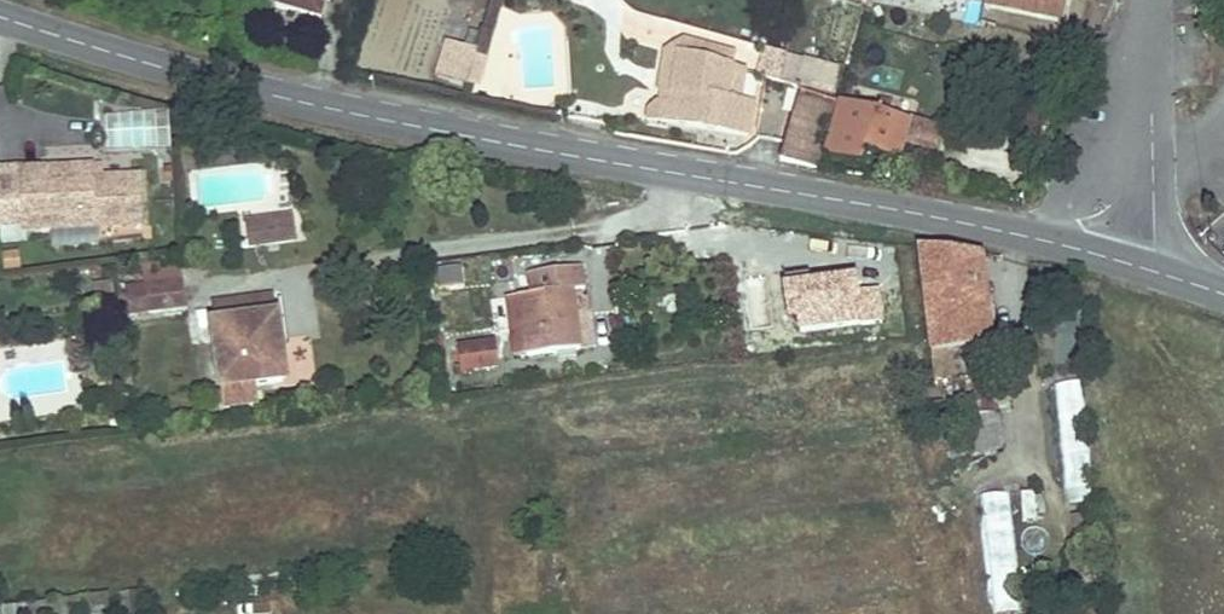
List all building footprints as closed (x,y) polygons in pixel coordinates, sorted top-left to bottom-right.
[(326,0),(278,0),(276,8),(321,20),(326,0)] [(1063,17),(1067,0),(985,0),(1063,17)] [(1114,0),(1099,0),(1097,6),(1109,11),(1114,0)] [(1212,14),(1211,0),(1195,0),(1195,14),(1212,14)] [(468,48),(479,51),(483,35),(472,32),(468,48)] [(733,68),(736,53),(682,39),(665,50),(680,54),(733,68)] [(468,48),(448,42),(439,75),(469,84),(478,54),(479,51),(468,48)] [(784,53),(769,49),(761,76),(777,80),(784,53)] [(657,104),(670,106),(680,54),(665,50),(658,88),(660,88),(657,104)] [(478,54),(469,84),(479,87),(488,57),(478,54)] [(748,136),(753,108),(739,105),(745,72),(733,68),(680,54),(670,106),(657,104),(650,110),(649,118),(748,136)] [(841,68),(803,58),(795,85),(801,87),(833,96),(841,68)] [(800,92),(782,159),(818,168),(837,102),(800,92)] [(881,97),(877,111),(889,114),(893,100),(881,97)] [(889,114),(877,111),(841,102),(828,152),(859,160),(868,151),(900,159),(905,141),(940,151),(945,129),(889,114)] [(1012,136),(1038,142),(1043,120),(1018,113),(1012,136)] [(143,178),(100,179),(90,179),(89,165),(50,167),(50,174),(0,175),(0,223),(28,222),(28,230),(143,226),(143,178)] [(90,179),(100,179),(99,165),(89,165),(90,179)] [(276,243),(293,240),(290,216),(273,218),(276,243)] [(248,246),(276,243),(273,218),(244,222),(248,246)] [(983,256),(919,247),(934,377),(955,374),(953,350),(993,346),(983,256)] [(533,296),(522,297),(530,356),(582,350),(574,290),(586,289),(583,268),(530,274),(533,296)] [(149,302),(151,313),(186,309),(182,281),(146,286),(146,288),(136,290),(138,304),(149,302)] [(222,389),(282,381),(277,343),(283,342),(280,313),(276,314),(273,295),(213,302),(215,322),(213,322),(222,389)] [(530,356),(522,297),(509,299),(516,358),(530,356)] [(463,372),(498,368),(495,341),(460,345),(463,372)] [(288,380),(283,342),(277,343),(282,381),(288,380)] [(1081,383),(1058,383),(1060,504),(1083,503),(1081,383)] [(1014,613),(1013,493),(983,493),(984,613),(985,613),(1014,613)] [(81,598),(82,613),(111,613),(109,594),(81,598)]
